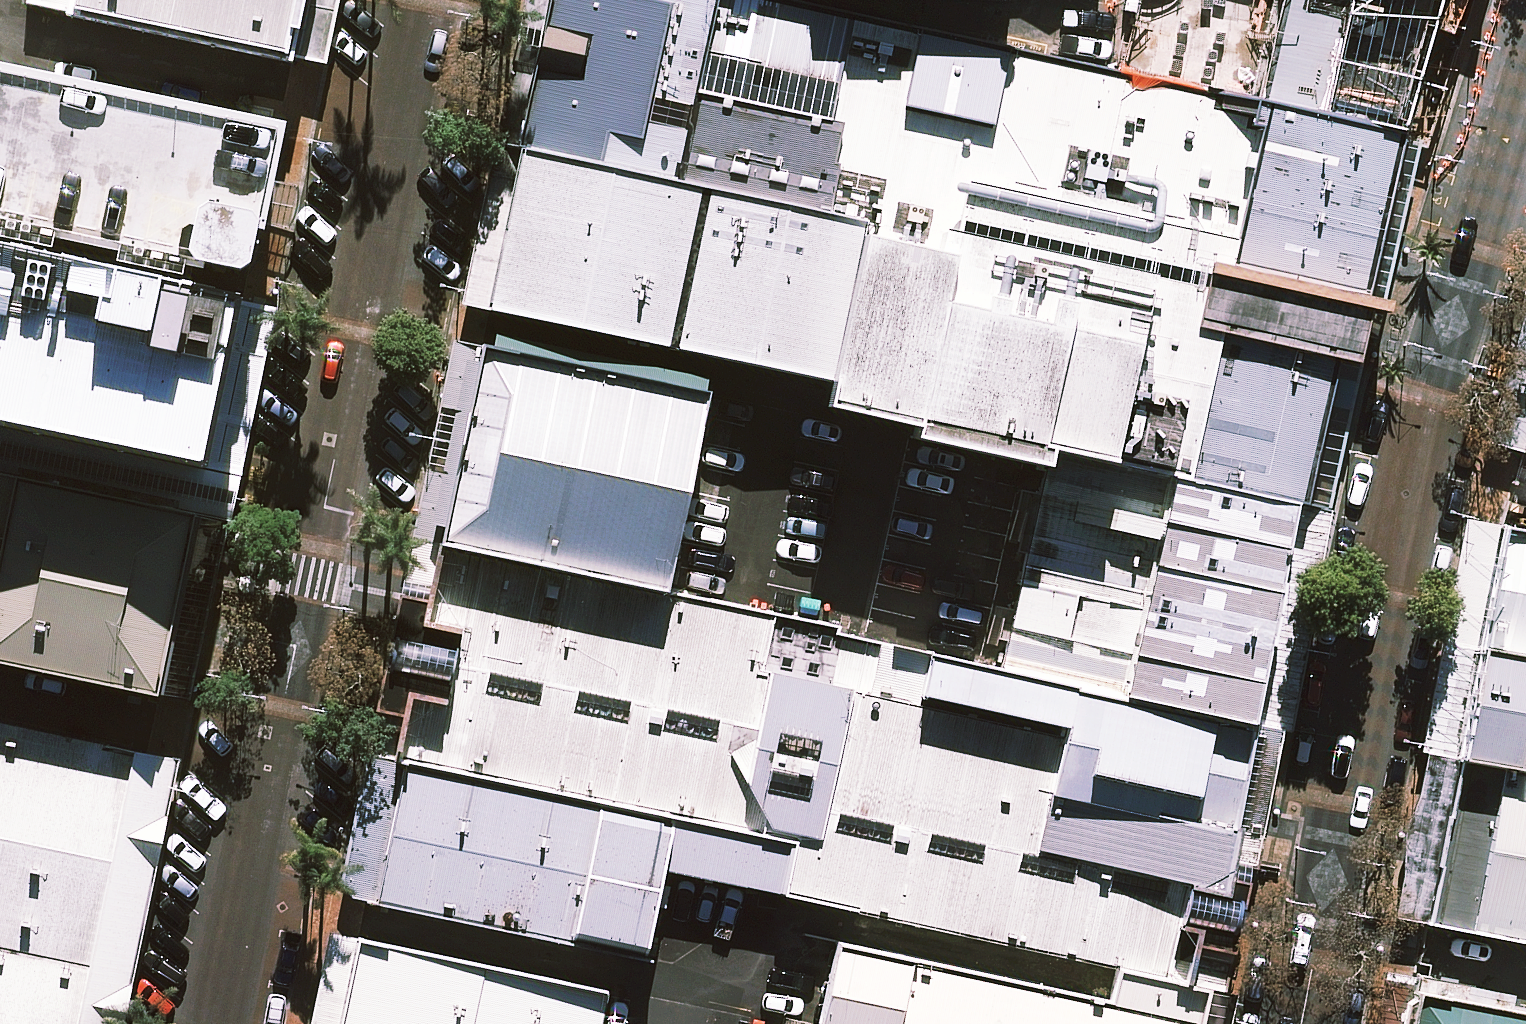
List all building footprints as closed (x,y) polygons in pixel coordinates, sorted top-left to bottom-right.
[(299,69),(313,0),(38,0),(35,14),(299,69)] [(511,127),(695,167),(835,197),(846,199),(1210,277),(1233,271),(1266,109),(1123,78),(768,0),(548,0),(511,127)] [(1266,109),(1288,0),(1141,0),(1123,78),(1266,109)] [(1266,109),(1401,136),(1439,0),(1288,0),(1266,109)] [(0,57),(0,220),(224,266),(247,262),(257,255),(263,226),(269,227),(292,117),(0,57)] [(1401,136),(1266,109),(1233,271),(1362,299),(1401,136)] [(695,167),(511,127),(474,297),(659,334),(695,167)] [(835,197),(695,167),(659,334),(658,337),(799,367),(832,212),(835,197)] [(832,212),(799,367),(791,402),(1088,466),(1133,274),(832,212)] [(0,267),(0,444),(208,489),(245,320),(0,267)] [(1133,274),(1088,466),(1283,508),(1324,317),(1133,274)] [(709,393),(482,346),(442,543),(668,589),(709,393)] [(1498,513),(1525,517),(1525,437),(1519,436),(1498,513)] [(1072,689),(1250,726),(1284,512),(1045,464),(1000,669),(1072,689)] [(200,508),(0,467),(0,655),(165,690),(200,508)] [(1498,513),(1477,639),(1525,648),(1525,517),(1498,513)] [(668,589),(442,543),(386,711),(692,778),(1034,854),(1072,689),(1000,669),(668,589)] [(1427,744),(1525,762),(1525,652),(1447,637),(1427,744)] [(1250,726),(1072,689),(1034,854),(1192,885),(1226,893),(1250,726)] [(692,778),(386,711),(351,874),(656,940),(674,860),(692,778)] [(150,757),(0,722),(0,1023),(93,1023),(150,757)] [(1397,905),(1525,929),(1525,762),(1427,744),(1397,905)] [(1034,854),(692,778),(674,860),(1174,967),(1192,885),(1034,854)] [(1382,986),(1523,1012),(1525,1013),(1525,929),(1397,905),(1382,986)] [(1199,993),(803,908),(780,1018),(808,1023),(1193,1023),(1199,993)] [(371,943),(354,1023),(614,1023),(620,996),(371,943)] [(1374,1023),(1521,1023),(1523,1012),(1382,986),(1374,1023)]
